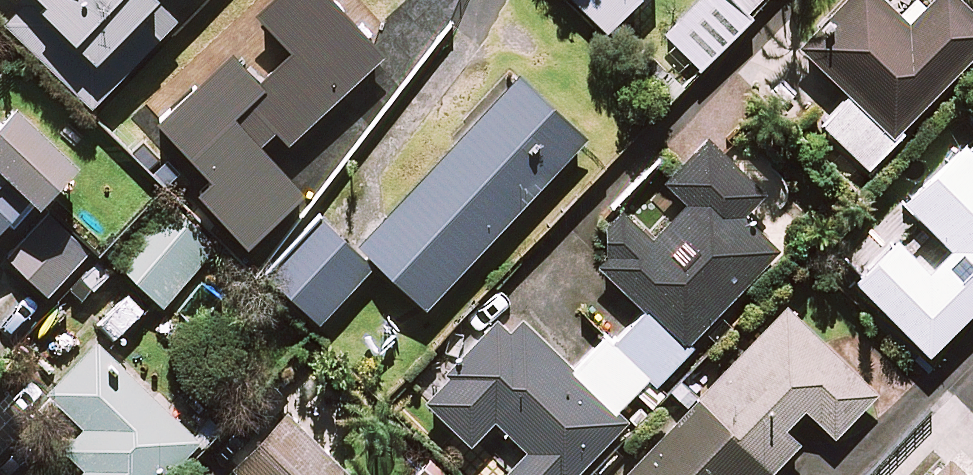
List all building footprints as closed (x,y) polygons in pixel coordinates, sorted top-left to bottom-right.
[(3,18),(91,104),(162,33),(138,9),(147,0),(21,0),(3,18)] [(250,258),(316,198),(285,163),(399,58),(345,0),(275,0),(260,14),(301,58),(263,93),(234,62),(165,126),(213,179),(193,197),(250,258)] [(604,31),(638,0),(576,0),(604,31)] [(665,33),(700,67),(765,0),(697,0),(665,33)] [(953,0),(928,0),(921,8),(912,0),(901,0),(889,13),(875,0),(847,0),(798,52),(845,96),(817,125),(860,167),(972,48),(972,19),(953,0)] [(584,136),(518,74),(360,244),(426,306),(584,136)] [(28,194),(36,202),(78,158),(19,100),(0,119),(0,223),(28,194)] [(896,206),(972,282),(972,130),(896,206)] [(706,138),(666,182),(686,201),(653,237),(624,211),(585,254),(644,307),(615,339),(607,332),(576,365),(511,306),(425,401),(472,443),(494,419),(527,449),(503,474),(570,474),(777,248),(741,216),(764,191),(706,138)] [(205,259),(164,216),(115,264),(157,307),(205,259)] [(363,264),(311,218),(260,275),(312,321),(363,264)] [(79,259),(41,221),(6,257),(44,295),(79,259)] [(786,307),(623,474),(766,474),(799,441),(783,426),(803,405),(833,435),(874,392),(786,307)] [(99,341),(49,391),(84,426),(65,446),(86,467),(78,474),(161,474),(197,440),(99,341)] [(286,412),(232,467),(240,474),(350,474),(286,412)] [(949,458),(932,474),(967,474),(949,458)]
